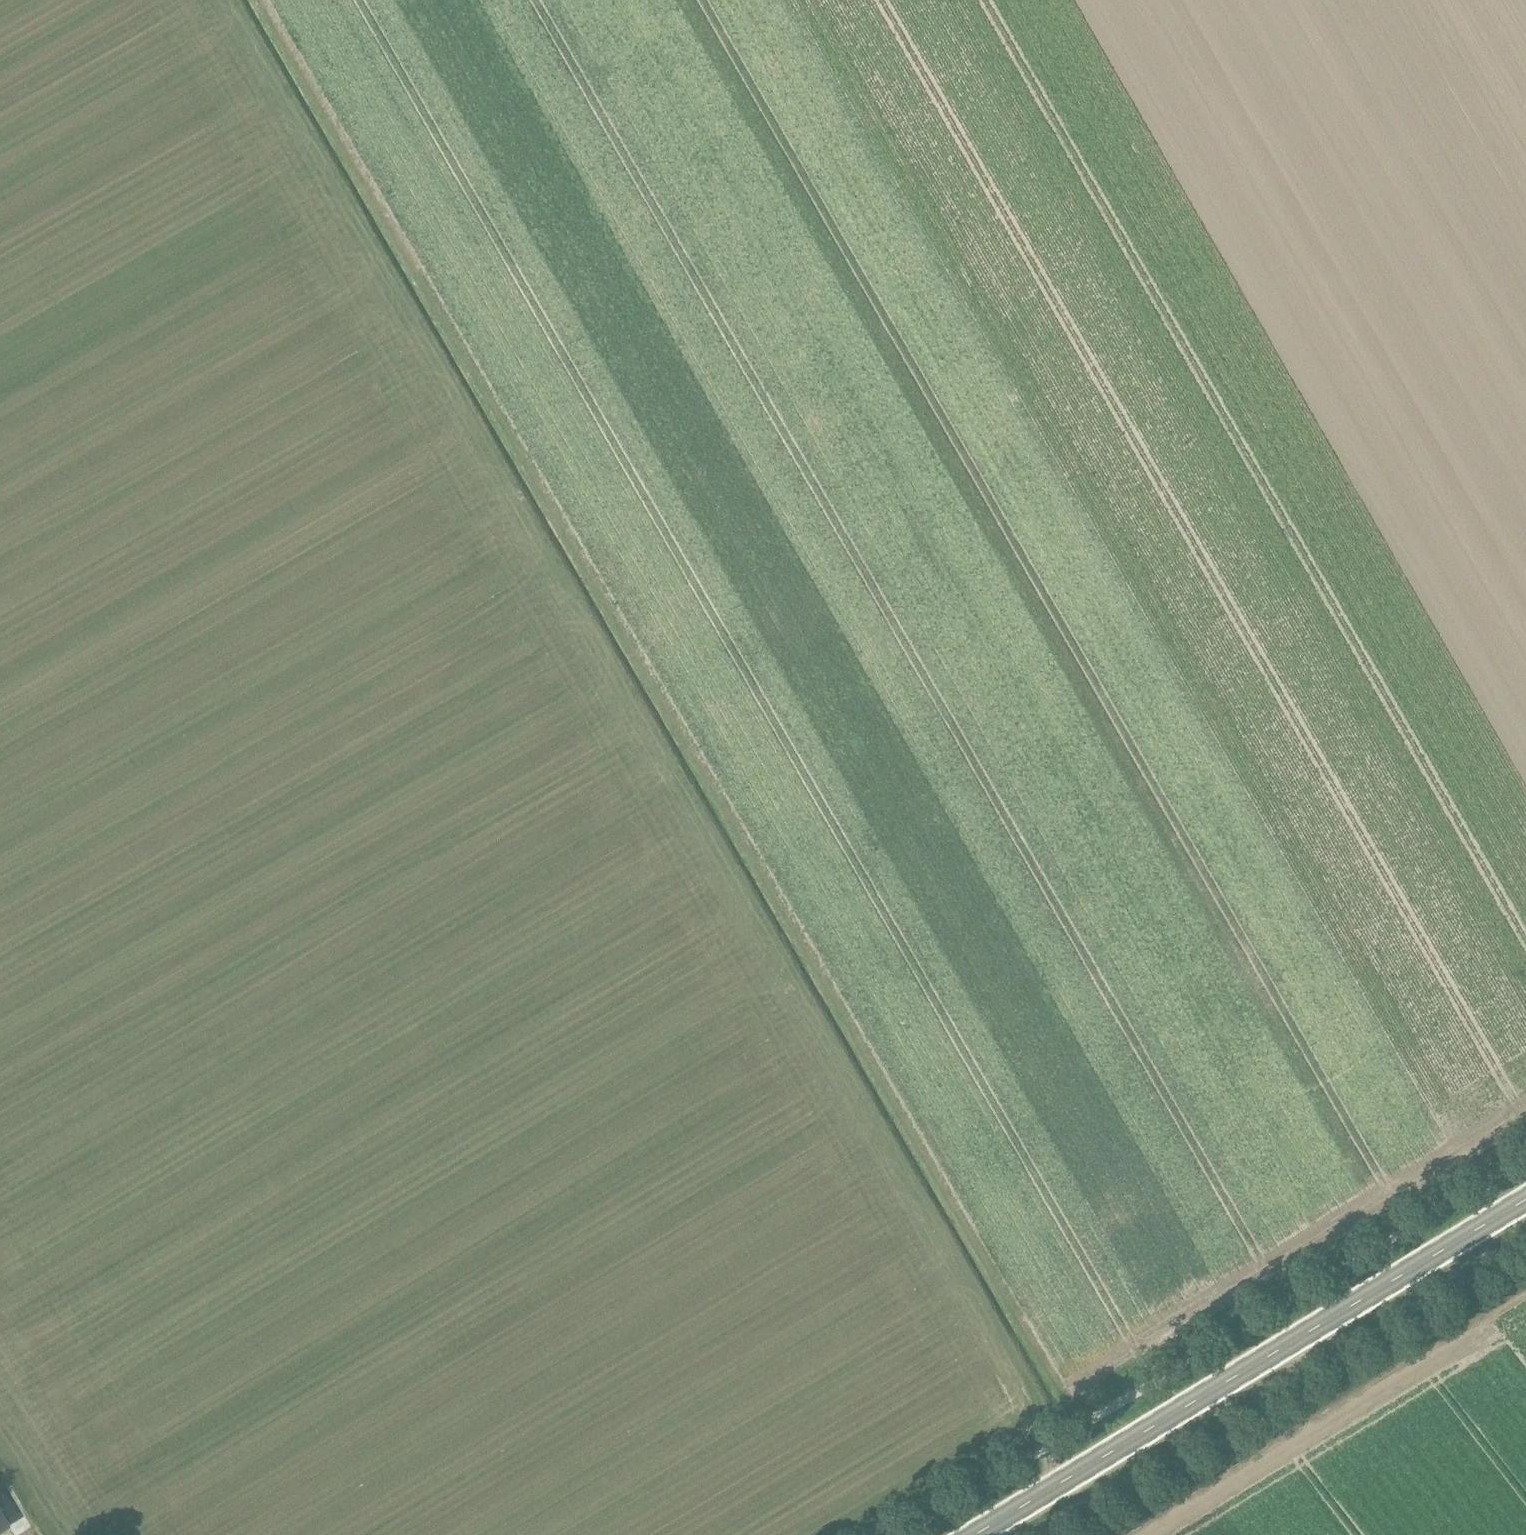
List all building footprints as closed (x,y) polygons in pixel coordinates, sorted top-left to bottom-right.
[(0,1491),(0,1500),(13,1531),(25,1526),(9,1487),(0,1491)] [(9,1527),(0,1511),(0,1533),(9,1527)]
